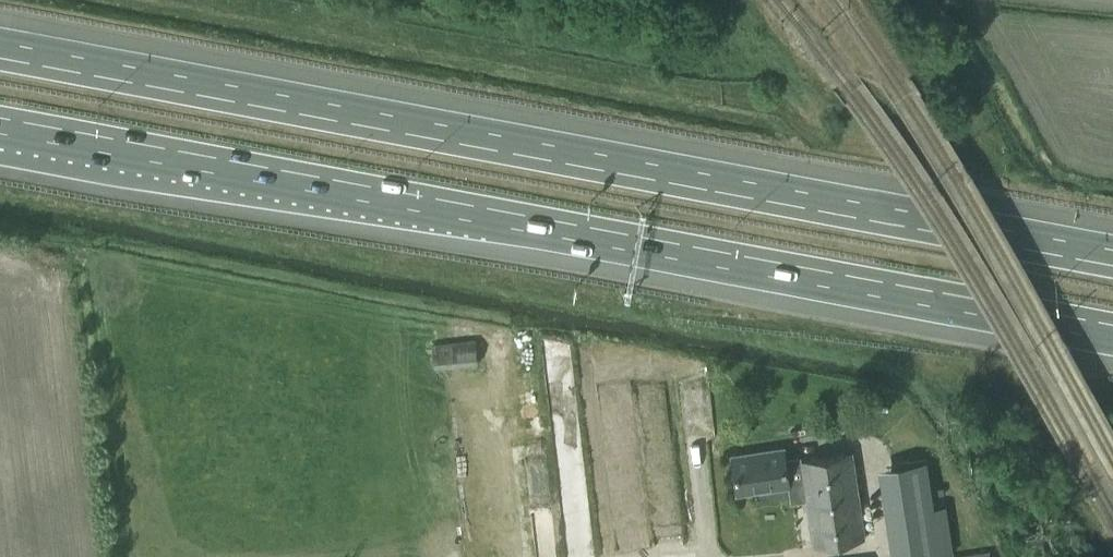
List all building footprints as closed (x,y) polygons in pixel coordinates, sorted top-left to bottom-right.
[(433,367),(478,363),(476,341),(432,344),(433,367)] [(781,448),(731,455),(736,492),(787,484),(786,481),(801,479),(811,546),(864,538),(851,451),(798,459),(798,462),(783,464),(781,448)] [(881,475),(894,556),(931,556),(953,554),(946,509),(934,511),(927,468),(881,475)]
